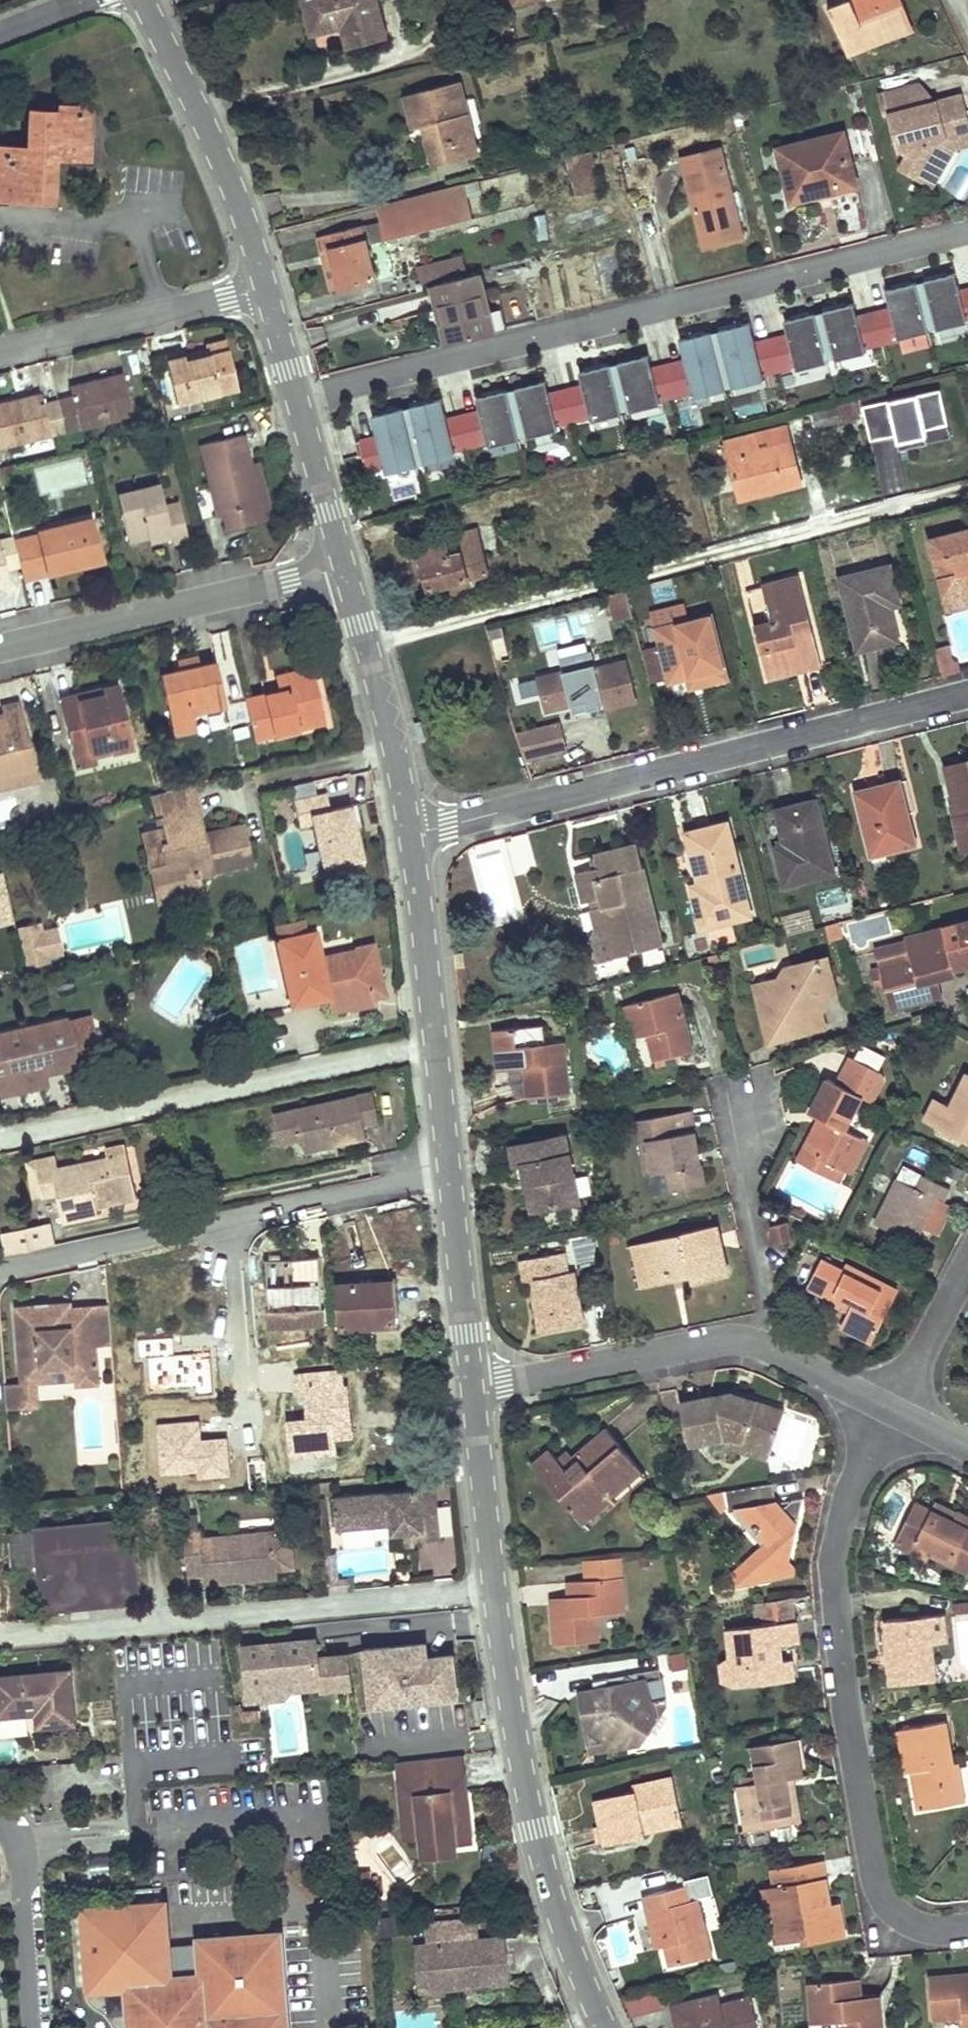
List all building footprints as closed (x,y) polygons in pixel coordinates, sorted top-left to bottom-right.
[(311,25),(313,32),(343,25),(348,43),(384,34),(376,0),(304,0),(311,25)] [(829,7),(847,52),(869,44),(866,35),(909,18),(902,0),(846,0),(829,7)] [(909,18),(866,35),(869,44),(912,26),(909,18)] [(415,127),(423,125),(434,165),(478,154),(459,81),(406,95),(415,127)] [(879,94),(884,115),(889,114),(898,151),(907,156),(899,169),(921,182),(947,138),(967,133),(967,115),(963,94),(925,104),(920,83),(879,94)] [(90,112),(28,109),(26,154),(0,152),(0,198),(52,201),(54,157),(87,158),(90,112)] [(843,132),(778,148),(791,202),(815,196),(813,192),(832,187),(833,192),(856,186),(843,132)] [(947,138),(921,182),(932,188),(955,149),(967,145),(967,133),(947,138)] [(591,149),(564,156),(573,192),(600,186),(591,149)] [(661,163),(681,238),(720,228),(700,152),(661,163)] [(480,195),(477,181),(464,184),(468,198),(480,195)] [(381,223),(385,239),(472,218),(468,198),(464,184),(377,205),(381,223)] [(381,223),(362,227),(366,244),(385,239),(381,223)] [(366,244),(362,227),(321,238),(325,251),(322,252),(331,289),(375,278),(366,244)] [(720,228),(681,238),(685,252),(724,242),(720,228)] [(472,255),(423,267),(427,282),(475,270),(472,255)] [(967,323),(967,290),(961,292),(956,273),(925,281),(938,331),(967,323)] [(488,312),(479,275),(434,287),(444,327),(448,343),(493,332),(488,312)] [(874,313),(882,344),(899,340),(900,345),(930,337),(918,288),(887,296),(891,309),(874,313)] [(865,348),(882,344),(874,313),(857,317),(854,304),(823,312),(836,361),(866,353),(865,348)] [(771,339),(779,371),(796,366),(798,372),(828,364),(813,306),(783,314),(788,335),(771,339)] [(503,308),(488,312),(493,332),(508,329),(503,308)] [(762,375),(779,371),(771,339),(755,343),(749,323),(719,330),(733,388),(764,381),(762,375)] [(668,364),(676,395),(693,391),(695,396),(725,389),(713,339),(682,347),(686,360),(668,364)] [(177,403),(237,389),(226,340),(206,345),(206,347),(208,354),(185,360),(183,353),(182,350),(165,354),(177,403)] [(206,347),(183,353),(185,360),(208,354),(206,347)] [(618,363),(630,412),(660,405),(659,399),(676,395),(668,364),(652,369),(648,355),(618,363)] [(566,390),(574,421),(591,417),(592,421),(622,414),(610,365),(580,372),(583,386),(566,390)] [(65,430),(133,414),(124,374),(69,387),(72,397),(58,400),(65,430)] [(557,425),(574,421),(566,390),(549,394),(545,381),(515,389),(528,438),(558,430),(557,425)] [(479,410),(463,414),(471,445),(487,441),(489,448),(519,440),(505,382),(475,390),(479,410)] [(940,388),(863,407),(871,443),(897,437),(900,449),(952,437),(940,388)] [(58,400),(44,403),(41,394),(0,404),(0,446),(65,430),(58,400)] [(471,445),(463,414),(446,419),(440,399),(410,406),(425,464),(455,456),(454,450),(467,447),(471,445)] [(857,400),(813,412),(817,427),(861,417),(857,400)] [(417,466),(402,408),(372,416),(376,436),(359,440),(367,472),(384,468),(386,474),(417,466)] [(726,442),(741,499),(791,486),(777,429),(726,442)] [(271,519),(267,504),(260,505),(250,463),(244,434),(203,443),(220,514),(224,512),(228,529),(271,519)] [(256,462),(250,463),(260,505),(267,504),(256,462)] [(393,479),(398,499),(420,495),(416,475),(393,479)] [(159,484),(117,494),(128,541),(150,536),(169,531),(171,538),(172,544),(189,540),(180,500),(164,504),(159,484)] [(38,534),(14,540),(19,563),(23,578),(53,571),(100,559),(90,517),(37,530),(38,534)] [(928,537),(938,577),(948,574),(952,592),(967,588),(967,528),(928,537)] [(445,538),(446,542),(419,549),(422,559),(429,588),(488,572),(477,529),(445,538)] [(169,531),(150,536),(151,543),(171,538),(169,531)] [(0,540),(0,547),(5,567),(19,563),(14,540),(13,537),(0,540)] [(9,581),(5,567),(0,547),(0,583),(9,581)] [(841,578),(859,650),(897,640),(890,606),(899,603),(890,566),(841,578)] [(938,577),(946,608),(967,602),(967,588),(952,592),(948,574),(938,577)] [(802,669),(821,664),(799,577),(763,586),(772,621),(755,626),(765,668),(800,659),(802,669)] [(633,616),(626,588),(610,593),(616,620),(633,616)] [(670,681),(702,673),(705,683),(727,678),(711,615),(687,621),(683,605),(654,613),(661,644),(642,648),(651,683),(670,678),(670,681)] [(543,645),(581,638),(577,614),(538,622),(543,645)] [(492,634),(498,654),(509,650),(504,631),(492,634)] [(947,643),(935,646),(938,659),(950,655),(947,643)] [(565,671),(541,677),(544,691),(549,709),(573,704),(587,700),(589,709),(602,706),(601,702),(605,701),(606,707),(635,701),(632,687),(634,686),(631,674),(629,675),(626,660),(597,667),(595,654),(563,662),(565,671)] [(950,655),(938,659),(942,675),(958,671),(954,657),(950,655)] [(177,662),(179,671),(197,667),(195,657),(177,662)] [(800,659),(765,668),(768,678),(802,669),(800,659)] [(204,702),(207,715),(226,711),(215,663),(197,667),(179,671),(160,675),(171,722),(194,717),(191,705),(204,702)] [(277,690),(245,697),(254,737),(323,721),(311,666),(274,674),(277,690)] [(525,696),(544,691),(541,677),(521,682),(525,696)] [(74,694),(57,698),(70,755),(90,751),(108,747),(109,752),(131,748),(117,685),(98,689),(100,697),(76,703),(74,694)] [(98,689),(74,694),(76,703),(100,697),(98,689)] [(587,700),(573,704),(575,713),(589,709),(587,700)] [(36,770),(20,702),(1,707),(3,715),(0,715),(0,787),(14,784),(12,775),(36,770)] [(197,732),(194,717),(171,722),(174,737),(197,732)] [(526,758),(568,748),(563,722),(519,732),(526,758)] [(90,751),(70,755),(73,768),(93,764),(90,751)] [(955,816),(963,849),(967,848),(967,762),(946,768),(958,815),(955,816)] [(36,770),(12,775),(14,784),(38,778),(36,770)] [(871,856),(917,845),(901,779),(879,784),(881,791),(856,798),(871,856)] [(879,784),(854,789),(856,798),(881,791),(879,784)] [(191,786),(150,796),(155,816),(160,815),(161,820),(162,827),(166,842),(144,847),(152,880),(169,876),(173,895),(200,889),(197,877),(251,864),(243,827),(203,837),(193,839),(188,818),(198,815),(191,786)] [(338,883),(367,876),(357,828),(351,804),(330,809),(327,793),(294,800),(300,827),(313,824),(323,867),(334,864),(338,883)] [(785,884),(834,872),(816,801),(777,810),(786,845),(776,847),(785,884)] [(188,818),(193,839),(203,837),(198,815),(188,818)] [(702,927),(750,915),(727,823),(687,833),(700,884),(692,886),(702,927)] [(140,832),(144,847),(166,842),(162,827),(140,832)] [(597,866),(577,872),(585,901),(591,900),(597,898),(599,906),(592,908),(598,927),(607,925),(615,957),(662,944),(637,845),(594,856),(597,866)] [(0,876),(0,925),(15,922),(4,875),(0,876)] [(157,905),(201,894),(200,889),(173,895),(169,876),(152,880),(157,905)] [(597,898),(591,900),(592,908),(599,906),(597,898)] [(892,935),(886,914),(845,925),(851,946),(892,935)] [(905,937),(911,961),(879,969),(889,1009),(933,998),(929,981),(938,978),(956,974),(955,968),(967,965),(967,920),(905,937)] [(38,931),(36,923),(15,927),(23,965),(45,960),(44,955),(38,931)] [(607,925),(598,927),(592,947),(596,962),(615,957),(607,925)] [(55,927),(38,931),(44,955),(60,951),(55,927)] [(321,959),(313,931),(275,940),(289,1000),(307,996),(308,1000),(329,995),(333,1012),(353,1007),(350,994),(370,989),(368,980),(379,977),(371,943),(353,947),(354,951),(321,959)] [(789,976),(754,985),(763,1019),(776,1015),(788,1022),(791,1036),(825,1027),(816,991),(835,986),(827,956),(787,967),(789,976)] [(372,996),(384,993),(379,977),(368,980),(370,989),(350,994),(353,1007),(354,1011),(375,1006),(372,996)] [(938,978),(929,981),(933,998),(942,995),(938,978)] [(692,1051),(676,991),(624,1005),(633,1038),(648,1034),(655,1060),(679,1054),(692,1051)] [(307,996),(289,1000),(291,1005),(308,1000),(307,996)] [(776,1015),(763,1019),(768,1041),(791,1036),(788,1022),(776,1015)] [(68,1033),(64,1018),(0,1032),(0,1082),(45,1072),(75,1065),(75,1063),(100,1057),(93,1027),(68,1033)] [(546,1043),(543,1024),(494,1029),(496,1049),(498,1065),(499,1070),(525,1067),(528,1098),(570,1094),(565,1050),(546,1052),(546,1043)] [(564,1041),(546,1043),(546,1052),(565,1050),(564,1041)] [(876,1068),(847,1053),(833,1079),(823,1075),(807,1111),(816,1115),(821,1118),(818,1124),(812,1121),(800,1146),(834,1163),(828,1174),(836,1178),(842,1168),(848,1171),(864,1139),(844,1129),(837,1126),(841,1118),(847,1121),(859,1095),(869,1099),(879,1077),(876,1068)] [(679,1054),(655,1060),(657,1068),(681,1061),(679,1054)] [(47,1084),(45,1072),(0,1082),(0,1095),(47,1084)] [(933,1124),(967,1142),(967,1072),(951,1105),(944,1102),(933,1124)] [(305,1152),(367,1138),(365,1125),(380,1122),(377,1108),(373,1092),(273,1115),(276,1130),(299,1125),(302,1139),(305,1152)] [(935,1097),(924,1119),(933,1124),(944,1102),(935,1097)] [(690,1110),(637,1120),(641,1141),(647,1140),(653,1172),(667,1170),(671,1191),(704,1185),(695,1138),(690,1110)] [(816,1115),(812,1121),(818,1124),(821,1118),(816,1115)] [(841,1118),(837,1126),(844,1129),(847,1121),(841,1118)] [(299,1125),(276,1130),(279,1144),(302,1139),(299,1125)] [(563,1140),(510,1151),(513,1167),(527,1164),(536,1207),(575,1200),(563,1140)] [(647,1140),(641,1141),(646,1173),(653,1172),(647,1140)] [(125,1144),(106,1148),(108,1158),(127,1154),(125,1144)] [(794,1157),(828,1174),(834,1163),(800,1146),(794,1157)] [(36,1167),(43,1197),(57,1194),(63,1222),(99,1215),(97,1206),(95,1198),(135,1189),(127,1154),(108,1158),(53,1169),(52,1164),(36,1167)] [(51,1158),(28,1162),(36,1198),(43,1197),(36,1167),(52,1164),(51,1158)] [(936,1198),(943,1201),(949,1188),(923,1175),(917,1188),(897,1178),(875,1223),(914,1242),(929,1211),(936,1198)] [(135,1189),(95,1198),(97,1206),(136,1197),(135,1189)] [(936,1198),(929,1211),(936,1214),(943,1201),(936,1198)] [(769,1226),(773,1244),(792,1240),(788,1222),(769,1226)] [(49,1224),(3,1233),(8,1255),(53,1245),(49,1224)] [(646,1261),(638,1263),(643,1287),(691,1276),(692,1281),(727,1274),(716,1224),(641,1241),(646,1261)] [(641,1241),(633,1243),(638,1263),(646,1261),(641,1241)] [(559,1250),(518,1258),(522,1278),(529,1277),(536,1276),(543,1311),(535,1313),(538,1329),(579,1321),(569,1269),(563,1270),(559,1250)] [(269,1311),(322,1308),(319,1257),(267,1259),(269,1311)] [(842,1270),(821,1259),(808,1286),(850,1308),(841,1326),(845,1327),(867,1339),(872,1341),(897,1290),(845,1264),(842,1270)] [(536,1276),(529,1277),(535,1313),(543,1311),(536,1276)] [(395,1324),(392,1281),(339,1283),(342,1326),(395,1324)] [(16,1305),(21,1369),(99,1363),(98,1345),(113,1344),(110,1303),(74,1306),(73,1301),(50,1302),(50,1309),(40,1310),(40,1303),(16,1305)] [(322,1308),(269,1311),(270,1328),(323,1325),(322,1308)] [(172,1337),(137,1340),(138,1357),(147,1356),(149,1389),(194,1386),(195,1394),(213,1393),(210,1351),(173,1354),(172,1337)] [(22,1383),(24,1407),(39,1406),(37,1383),(76,1380),(76,1386),(101,1384),(99,1363),(21,1369),(22,1383)] [(304,1391),(307,1420),(290,1422),(293,1456),(335,1452),(333,1434),(332,1423),(350,1421),(346,1387),(343,1387),(341,1372),(297,1376),(298,1391),(304,1391)] [(22,1383),(7,1384),(9,1408),(24,1407),(22,1383)] [(762,1447),(775,1407),(731,1392),(680,1403),(687,1439),(702,1436),(704,1442),(724,1438),(731,1437),(762,1447)] [(731,1437),(724,1438),(725,1446),(767,1460),(785,1411),(775,1407),(762,1447),(731,1437)] [(197,1419),(158,1423),(163,1473),(200,1469),(200,1476),(228,1473),(225,1438),(199,1441),(197,1419)] [(350,1421),(332,1423),(333,1434),(351,1432),(350,1421)] [(549,1448),(531,1463),(576,1514),(604,1490),(610,1497),(640,1469),(605,1428),(571,1457),(562,1465),(557,1459),(549,1448)] [(702,1436),(687,1439),(689,1446),(704,1442),(702,1436)] [(565,1451),(557,1459),(562,1465),(571,1457),(565,1451)] [(332,1485),(331,1481),(317,1482),(318,1491),(328,1490),(332,1485)] [(729,1510),(739,1509),(767,1542),(761,1547),(731,1575),(733,1586),(766,1582),(790,1562),(797,1528),(792,1521),(799,1516),(803,1498),(791,1500),(780,1509),(774,1503),(772,1483),(726,1491),(729,1504),(729,1510)] [(435,1486),(333,1495),(336,1528),(391,1523),(392,1533),(402,1532),(412,1531),(413,1539),(440,1537),(435,1486)] [(604,1490),(576,1514),(584,1524),(611,1501),(610,1497),(604,1490)] [(729,1504),(726,1491),(709,1494),(723,1509),(729,1504)] [(958,1512),(936,1502),(932,1510),(954,1521),(958,1512)] [(967,1571),(967,1517),(958,1512),(954,1521),(932,1510),(917,1503),(902,1533),(931,1548),(929,1552),(967,1571)] [(739,1509),(729,1510),(761,1547),(767,1542),(739,1509)] [(142,1601),(134,1519),(7,1532),(10,1567),(37,1565),(42,1611),(142,1601)] [(403,1546),(414,1545),(413,1539),(412,1531),(402,1532),(403,1546)] [(200,1533),(184,1534),(187,1574),(203,1573),(204,1583),(239,1580),(239,1577),(245,1576),(246,1579),(277,1576),(273,1533),(201,1540),(200,1533)] [(931,1548),(902,1533),(896,1545),(926,1560),(929,1552),(931,1548)] [(619,1557),(585,1560),(586,1580),(568,1581),(569,1596),(570,1602),(552,1604),(555,1644),(598,1641),(596,1614),(624,1611),(619,1557)] [(569,1596),(551,1597),(552,1604),(570,1602),(569,1596)] [(780,1644),(798,1642),(796,1620),(794,1620),(791,1601),(761,1605),(761,1611),(763,1624),(727,1628),(730,1656),(734,1685),(793,1679),(791,1659),(781,1660),(780,1644)] [(887,1642),(891,1683),(937,1678),(934,1642),(948,1640),(946,1613),(885,1619),(887,1642)] [(320,1690),(350,1687),(347,1656),(318,1659),(317,1648),(324,1639),(324,1638),(245,1646),(250,1698),(269,1697),(268,1683),(319,1678),(320,1690)] [(369,1689),(367,1726),(393,1723),(390,1697),(389,1687),(425,1681),(420,1646),(382,1651),(382,1646),(363,1649),(369,1689)] [(730,1656),(719,1663),(721,1682),(734,1685),(730,1656)] [(593,1690),(578,1692),(583,1724),(604,1737),(605,1750),(626,1747),(631,1736),(640,1740),(665,1706),(663,1699),(666,1698),(662,1677),(660,1677),(659,1668),(636,1672),(638,1681),(636,1680),(628,1693),(623,1690),(616,1698),(611,1690),(609,1678),(591,1681),(593,1690)] [(0,1677),(0,1716),(37,1713),(38,1727),(75,1723),(69,1670),(0,1677)] [(425,1681),(389,1687),(390,1697),(425,1692),(425,1681)] [(259,1732),(258,1710),(239,1711),(240,1733),(259,1732)] [(957,1762),(952,1763),(945,1721),(899,1729),(906,1772),(912,1772),(922,1770),(929,1807),(964,1801),(957,1762)] [(792,1778),(801,1776),(795,1738),(753,1745),(759,1775),(760,1782),(740,1785),(739,1785),(747,1831),(769,1827),(767,1817),(791,1813),(785,1779),(792,1778)] [(469,1779),(466,1755),(397,1761),(402,1813),(420,1811),(422,1835),(423,1847),(458,1843),(458,1841),(475,1840),(473,1818),(462,1818),(462,1810),(468,1810),(465,1780),(469,1779)] [(922,1770),(912,1772),(918,1809),(929,1807),(922,1770)] [(759,1775),(739,1779),(740,1785),(760,1782),(759,1775)] [(680,1813),(672,1777),(633,1785),(634,1790),(595,1799),(602,1831),(605,1845),(646,1836),(645,1831),(642,1821),(680,1813)] [(792,1778),(785,1779),(791,1813),(767,1817),(769,1827),(799,1822),(792,1778)] [(469,1779),(465,1780),(468,1810),(462,1810),(462,1818),(473,1818),(469,1779)] [(420,1811),(402,1813),(405,1837),(422,1835),(420,1811)] [(680,1813),(642,1821),(645,1831),(682,1824),(680,1813)] [(424,1855),(459,1851),(458,1843),(423,1847),(424,1855)] [(804,1938),(805,1943),(844,1936),(838,1903),(829,1904),(822,1860),(772,1869),(776,1886),(780,1909),(772,1909),(778,1943),(804,1938)] [(366,1869),(352,1871),(355,1895),(368,1894),(380,1893),(378,1878),(368,1878),(366,1869)] [(697,1899),(689,1901),(685,1885),(644,1895),(648,1912),(657,1910),(666,1945),(671,1966),(711,1956),(697,1899)] [(776,1886),(763,1889),(767,1910),(772,1909),(780,1909),(776,1886)] [(88,1910),(94,1986),(132,1983),(136,2027),(286,2027),(279,1935),(203,1941),(206,1978),(170,1981),(167,1944),(164,1904),(88,1910)] [(657,1910),(648,1912),(657,1947),(666,1945),(657,1910)] [(457,1941),(425,1943),(429,1990),(506,1985),(504,1969),(502,1938),(472,1940),(472,1945),(457,1945),(457,1941)] [(203,1941),(167,1944),(170,1981),(206,1978),(203,1941)] [(409,1944),(413,1991),(429,1990),(425,1943),(409,1944)] [(928,1977),(932,2019),(962,2015),(963,2027),(967,2027),(967,1974),(928,1977)] [(880,2004),(862,2006),(861,1997),(859,1978),(809,1983),(812,2023),(838,2021),(839,2027),(882,2027),(880,2004)] [(627,2000),(632,2016),(663,2008),(658,1992),(627,2000)] [(751,1998),(721,2004),(719,1995),(672,2006),(678,2027),(758,2027),(751,1998)] [(879,1996),(861,1997),(862,2006),(880,2004),(879,1996)]
